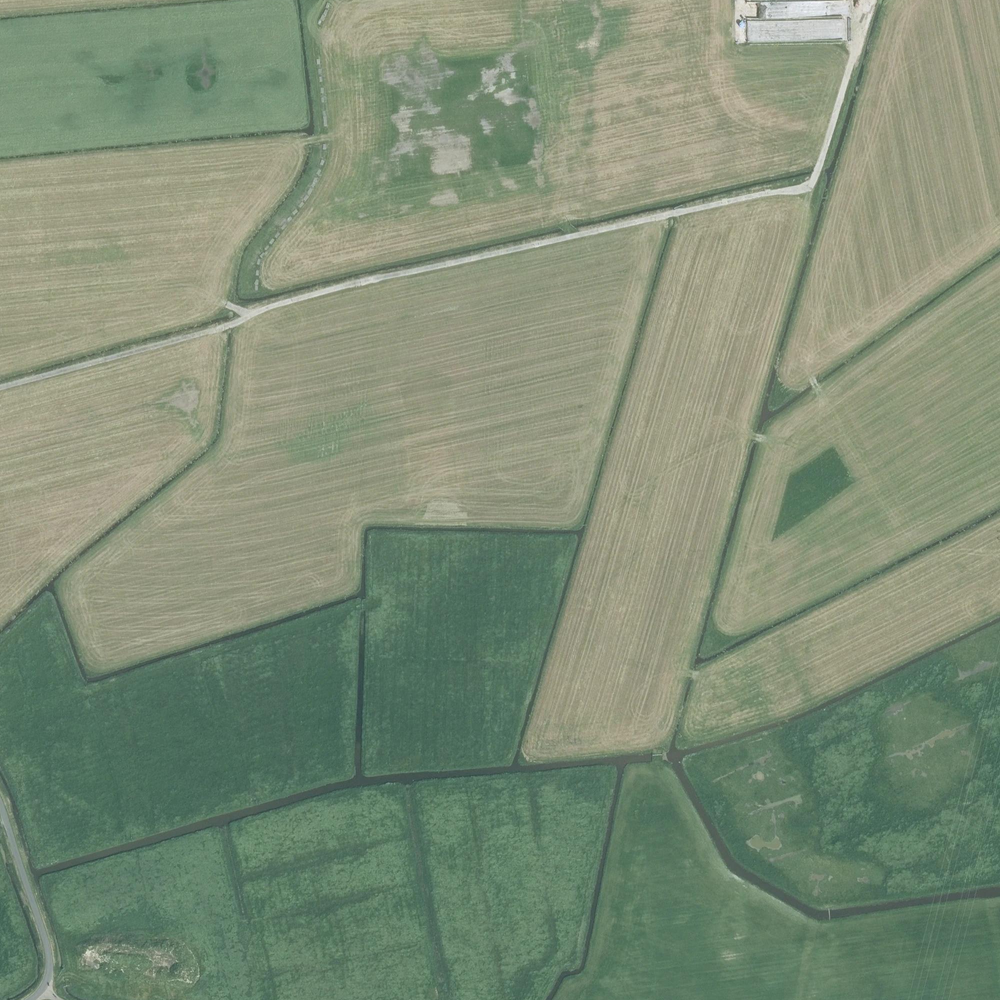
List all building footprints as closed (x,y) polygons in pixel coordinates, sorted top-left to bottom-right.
[(818,12),(824,12),(825,17),(841,17),(841,1),(817,2),(818,12)] [(796,36),(796,18),(747,19),(747,38),(796,36)]
